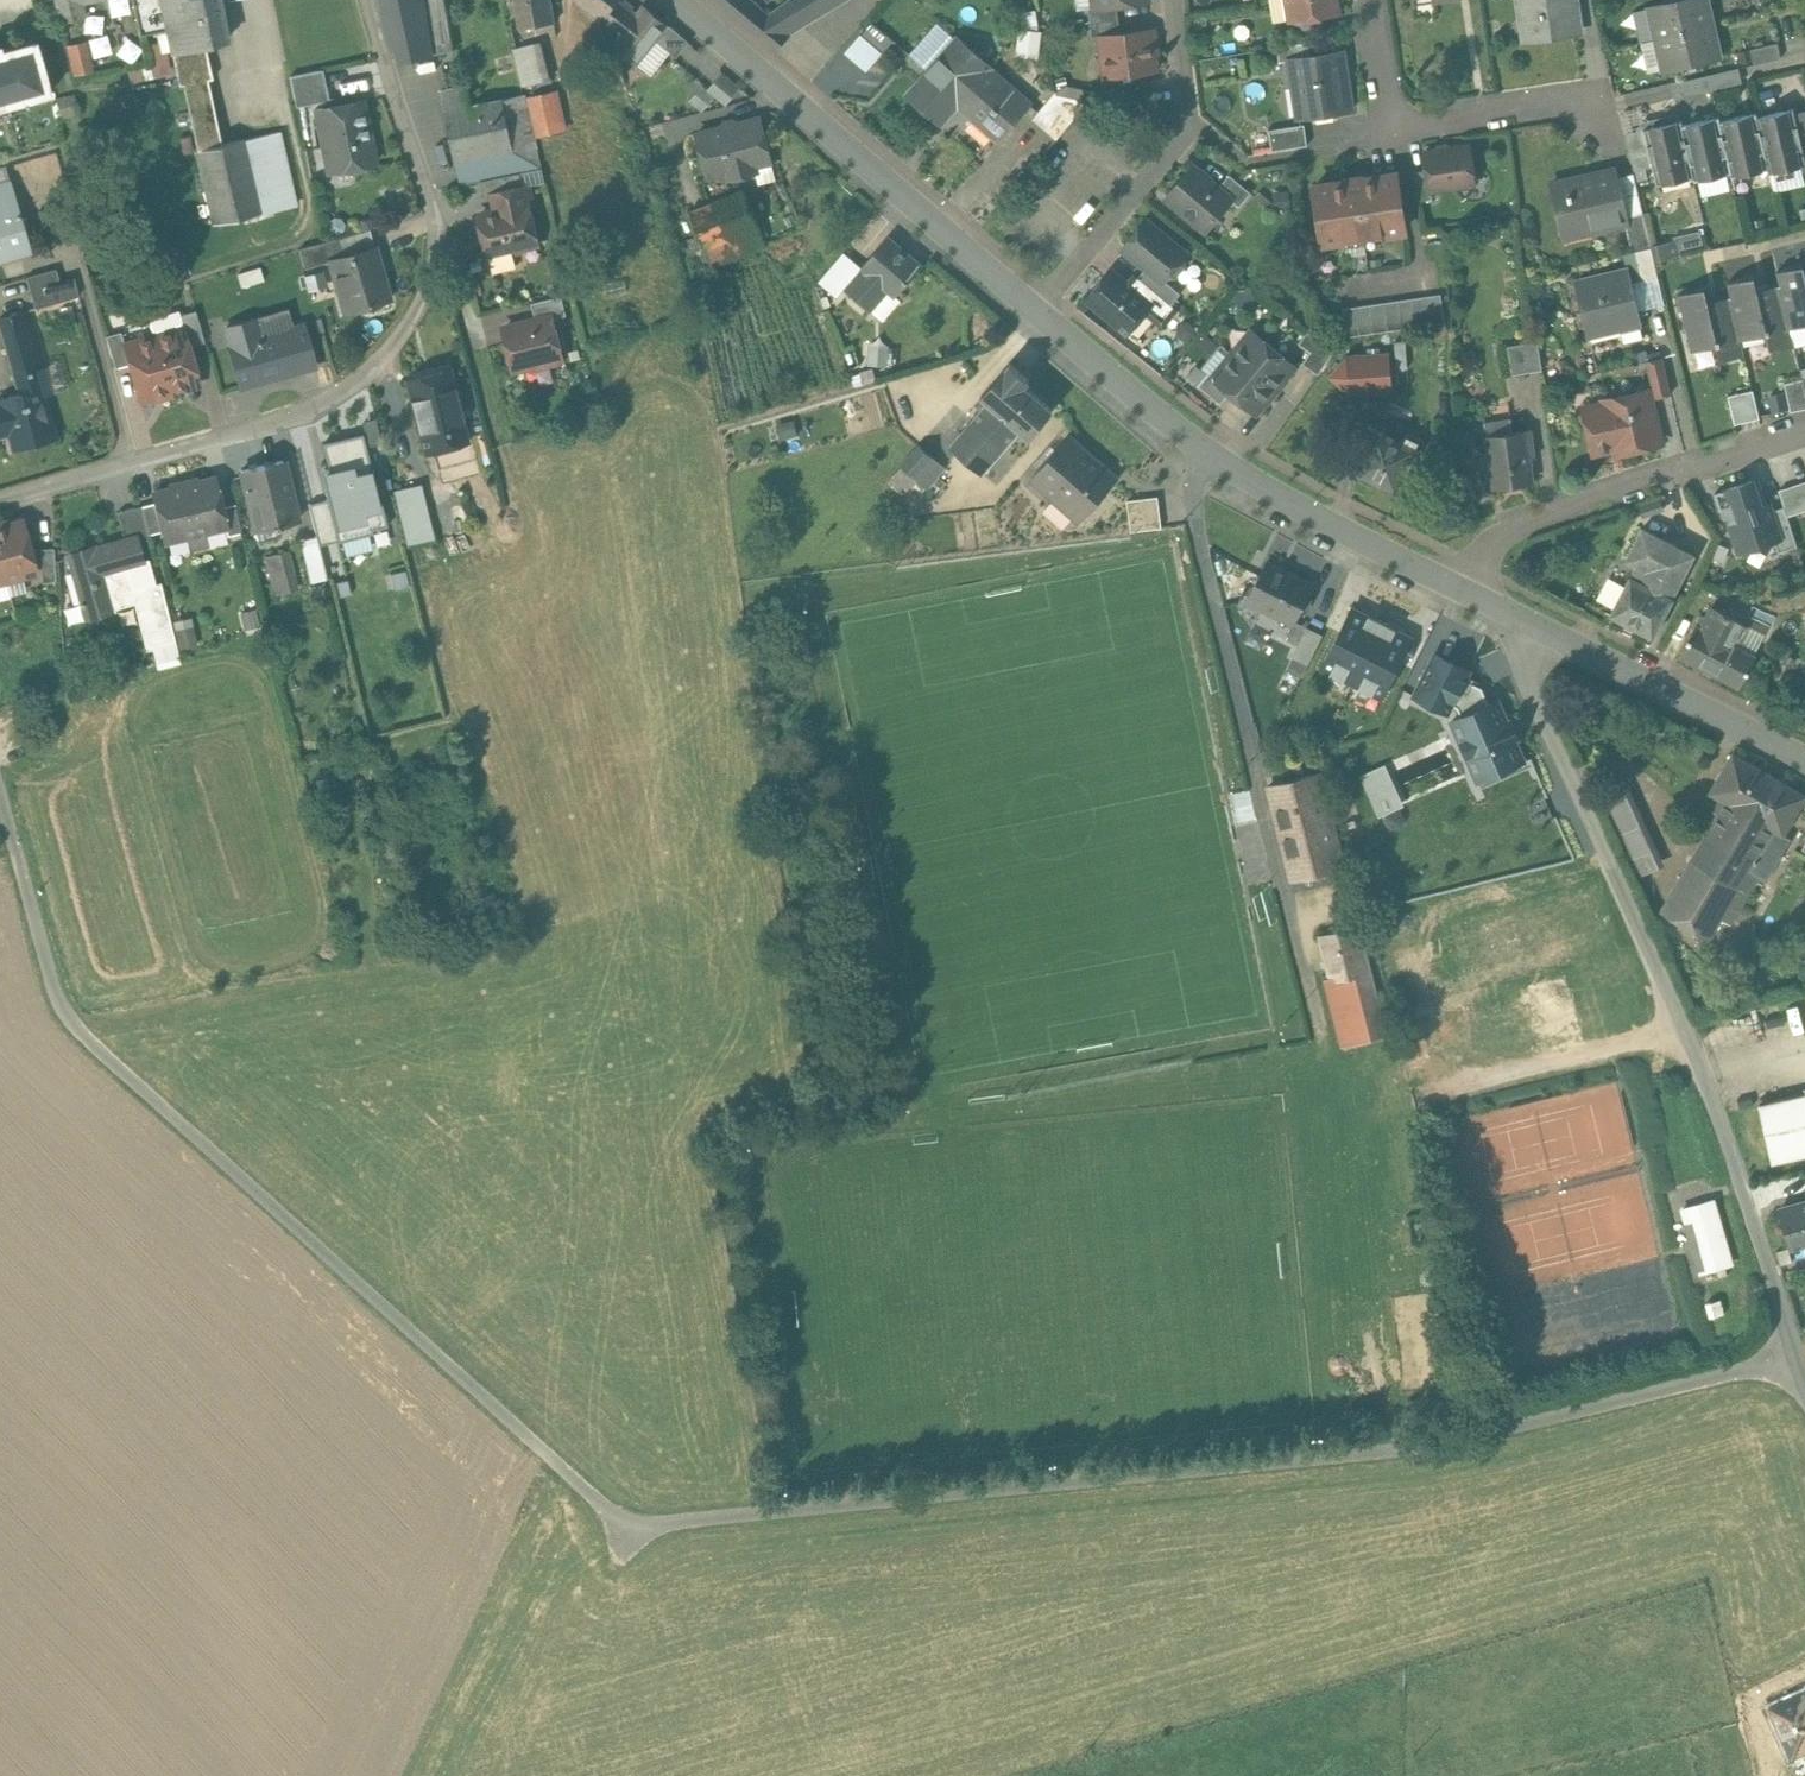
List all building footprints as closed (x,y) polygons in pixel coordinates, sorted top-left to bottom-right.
[(57,7),(58,7),(61,21),(85,16),(82,1),(88,0),(55,0),(57,7)] [(139,34),(167,28),(172,50),(205,43),(228,38),(220,0),(132,0),(139,34)] [(386,26),(392,62),(454,50),(445,0),(381,0),(386,26)] [(520,28),(555,22),(552,0),(516,0),(520,28)] [(617,1),(618,0),(580,0),(606,21),(625,35),(615,46),(636,63),(667,24),(645,7),(638,16),(617,1)] [(788,32),(768,15),(750,0),(716,0),(774,49),(788,32)] [(788,32),(841,0),(792,0),(768,15),(788,32)] [(1292,21),(1296,20),(1297,22),(1304,27),(1312,26),(1318,18),(1318,16),(1337,13),(1335,0),(1288,0),(1292,21)] [(1522,20),(1532,19),(1535,40),(1578,34),(1573,0),(1519,0),(1522,20)] [(1649,6),(1657,39),(1713,26),(1707,0),(1676,0),(1649,6)] [(1117,5),(1096,8),(1096,7),(1088,8),(1090,23),(1119,19),(1117,5)] [(1119,19),(1090,23),(1092,37),(1102,36),(1121,33),(1119,19)] [(625,35),(606,21),(602,25),(612,50),(615,46),(625,35)] [(970,23),(907,95),(942,124),(959,105),(965,98),(964,97),(991,66),(992,66),(1004,52),(970,23)] [(1713,26),(1657,39),(1664,71),(1720,58),(1713,26)] [(1121,33),(1102,36),(1108,76),(1155,70),(1153,57),(1155,57),(1151,30),(1121,33)] [(93,33),(89,49),(105,54),(109,37),(93,33)] [(1022,39),(1034,61),(1047,58),(1034,33),(1022,39)] [(66,41),(72,72),(93,68),(87,37),(66,41)] [(1,107),(0,107),(49,93),(35,41),(0,51),(0,107),(1,107)] [(542,42),(514,49),(523,85),(551,79),(542,42)] [(1308,42),(1278,47),(1280,62),(1289,61),(1289,59),(1310,56),(1308,42)] [(108,56),(128,56),(129,44),(109,43),(108,56)] [(205,43),(172,50),(179,84),(183,83),(198,150),(222,144),(207,79),(212,78),(205,43)] [(1778,43),(1750,49),(1754,65),(1782,58),(1778,43)] [(1310,56),(1289,59),(1289,61),(1298,118),(1352,110),(1343,51),(1310,56)] [(991,66),(964,97),(965,98),(959,105),(969,114),(999,140),(1030,104),(990,69),(992,67),(992,66),(991,66)] [(322,69),(290,76),(296,106),(329,100),(322,69)] [(725,69),(708,85),(725,103),(742,88),(725,69)] [(1707,76),(1696,78),(1700,93),(1712,90),(1707,76)] [(1696,78),(1672,84),(1676,98),(1700,93),(1696,78)] [(466,86),(428,93),(452,161),(515,149),(503,99),(471,106),(466,86)] [(1088,101),(1057,95),(1056,91),(1055,91),(1055,92),(1033,119),(1057,140),(1088,102),(1088,101)] [(554,92),(531,97),(540,136),(563,130),(554,92)] [(74,94),(56,99),(60,117),(79,113),(74,94)] [(363,99),(315,109),(323,148),(329,147),(334,171),(376,163),(363,99)] [(1757,118),(1769,169),(1768,169),(1769,174),(1804,165),(1804,156),(1799,130),(1794,109),(1758,118),(1757,118)] [(1720,121),(1720,122),(1732,173),(1731,173),(1732,178),(1768,169),(1769,169),(1757,118),(1758,118),(1757,113),(1720,121)] [(1683,125),(1682,126),(1694,177),(1693,177),(1694,181),(1731,173),(1732,173),(1720,122),(1720,121),(1719,117),(1683,125)] [(740,126),(732,122),(726,123),(723,127),(697,134),(707,176),(727,171),(729,180),(754,174),(752,164),(771,160),(761,120),(740,126)] [(1682,121),(1644,130),(1657,185),(1693,177),(1694,177),(1682,126),(1683,125),(1682,121)] [(1305,124),(1269,130),(1272,151),(1308,145),(1305,124)] [(198,150),(196,150),(213,223),(285,207),(275,166),(287,163),(287,162),(286,162),(279,132),(244,140),(244,139),(222,144),(198,150)] [(1469,146),(1425,152),(1428,170),(1431,191),(1432,191),(1474,184),(1469,146)] [(1219,188),(1193,167),(1167,197),(1206,230),(1232,200),(1232,199),(1219,188)] [(539,169),(491,180),(494,194),(523,187),(543,183),(539,169)] [(1428,170),(1414,172),(1418,201),(1433,198),(1432,191),(1431,191),(1428,170)] [(1252,192),(1230,174),(1219,188),(1232,199),(1232,200),(1240,207),(1252,192)] [(1398,175),(1364,180),(1363,176),(1348,179),(1348,183),(1314,188),(1322,242),(1363,236),(1364,243),(1367,242),(1366,235),(1407,229),(1398,175)] [(1618,177),(1583,185),(1581,176),(1551,183),(1562,232),(1590,225),(1592,232),(1626,225),(1629,224),(1627,217),(1618,177)] [(20,215),(10,180),(0,183),(0,221),(20,215)] [(523,187),(494,194),(499,212),(479,217),(488,255),(508,250),(513,254),(521,252),(524,246),(538,243),(529,205),(528,205),(523,187)] [(744,191),(691,212),(706,249),(759,228),(744,191)] [(1643,213),(1627,217),(1629,224),(1626,225),(1633,252),(1635,251),(1652,247),(1651,245),(1643,213)] [(0,221),(0,259),(30,250),(20,215),(0,221)] [(1186,255),(1146,222),(1125,248),(1131,252),(1135,252),(1139,256),(1140,260),(1147,266),(1164,280),(1165,280),(1168,276),(1175,276),(1183,266),(1182,259),(1186,255)] [(759,228),(706,249),(713,266),(766,246),(759,228)] [(338,238),(299,249),(305,268),(330,261),(330,260),(343,256),(338,238)] [(921,266),(888,238),(864,267),(890,290),(896,295),(921,266)] [(1676,240),(1651,245),(1652,247),(1655,261),(1679,256),(1676,240)] [(343,256),(330,260),(330,261),(344,313),(390,299),(375,247),(343,256)] [(1652,247),(1635,251),(1642,282),(1659,278),(1655,261),(1652,247)] [(1735,278),(1757,276),(1755,256),(1733,258),(1735,278)] [(1804,265),(1777,271),(1781,285),(1791,328),(1804,325),(1804,272),(1804,265)] [(1164,280),(1147,266),(1138,277),(1172,305),(1181,294),(1165,280),(1164,280)] [(864,268),(846,290),(871,311),(883,298),(890,290),(864,268)] [(74,278),(59,282),(55,269),(27,277),(36,308),(79,296),(74,278)] [(1628,270),(1576,282),(1587,330),(1639,317),(1628,270)] [(1130,288),(1125,284),(1121,285),(1115,280),(1115,276),(1110,272),(1089,298),(1129,331),(1150,307),(1151,306),(1130,288)] [(1172,305),(1138,277),(1130,288),(1151,306),(1150,307),(1162,317),(1172,305)] [(1781,285),(1758,291),(1754,277),(1728,283),(1731,297),(1742,340),(1766,334),(1770,349),(1794,343),(1791,328),(1781,285)] [(1705,288),(1679,294),(1692,351),(1717,345),(1720,360),(1745,355),(1742,340),(1731,297),(1708,302),(1705,288)] [(1441,294),(1342,309),(1346,337),(1445,323),(1441,294)] [(562,296),(532,303),(537,322),(553,317),(554,319),(567,316),(562,296)] [(883,298),(871,311),(880,319),(891,306),(883,298)] [(196,310),(179,315),(183,328),(184,328),(189,346),(205,342),(196,310)] [(0,318),(0,322),(20,393),(20,394),(42,388),(48,386),(26,311),(0,318)] [(537,322),(504,330),(513,369),(563,357),(554,319),(553,317),(537,322)] [(261,338),(255,319),(226,328),(231,346),(229,347),(241,387),(297,371),(286,330),(261,338)] [(315,366),(304,325),(286,330),(297,371),(315,366)] [(183,328),(154,337),(170,391),(199,383),(189,346),(184,328),(183,328)] [(121,331),(106,336),(115,368),(129,364),(124,345),(121,331)] [(1294,365),(1254,331),(1234,355),(1274,389),(1294,365)] [(1335,351),(1307,331),(1299,343),(1311,351),(1303,363),(1319,374),(1335,351)] [(124,345),(129,364),(140,400),(170,391),(154,337),(124,345)] [(1506,347),(1510,374),(1541,370),(1537,342),(1506,347)] [(1274,389),(1234,355),(1215,378),(1214,379),(1231,392),(1255,412),(1274,389)] [(1381,357),(1348,359),(1333,377),(1350,392),(1383,389),(1381,357)] [(1663,357),(1646,361),(1655,397),(1671,394),(1663,357)] [(1030,380),(1010,363),(982,396),(989,402),(1021,430),(1029,437),(1053,410),(1025,385),(1030,380)] [(426,373),(446,449),(468,443),(469,443),(449,368),(449,367),(426,373)] [(446,449),(426,373),(406,378),(407,380),(406,380),(425,454),(439,450),(446,449)] [(1231,392),(1214,379),(1215,378),(1209,374),(1199,385),(1221,404),(1231,392)] [(1785,383),(1791,411),(1804,408),(1804,388),(1803,379),(1785,383)] [(20,394),(20,393),(0,399),(0,428),(8,426),(14,448),(12,449),(12,450),(58,437),(58,436),(55,436),(42,388),(20,394)] [(1649,390),(1604,401),(1606,408),(1586,413),(1595,452),(1615,447),(1617,454),(1620,453),(1619,452),(1658,442),(1658,444),(1661,443),(1649,390)] [(1753,390),(1729,396),(1735,424),(1760,418),(1753,390)] [(989,402),(951,446),(983,473),(1021,430),(989,402)] [(1405,443),(1377,430),(1357,471),(1360,472),(1361,479),(1372,485),(1378,481),(1396,489),(1421,439),(1409,433),(1405,443)] [(1530,430),(1487,436),(1495,488),(1532,482),(1529,459),(1534,458),(1530,430)] [(361,434),(319,445),(334,506),(363,499),(363,498),(386,493),(378,462),(368,465),(361,435),(362,435),(361,434)] [(1116,479),(1067,437),(1033,477),(1076,514),(1093,495),(1098,500),(1116,479)] [(446,449),(439,450),(445,471),(473,463),(468,443),(446,449)] [(945,467),(920,445),(902,466),(918,480),(927,488),(945,467)] [(283,460),(241,470),(256,530),(273,526),(273,528),(278,527),(278,525),(298,520),(283,460)] [(918,480),(902,466),(887,483),(903,497),(918,480)] [(214,478),(197,482),(196,479),(183,483),(196,534),(202,532),(225,527),(226,527),(221,507),(214,478)] [(1754,481),(1720,492),(1740,551),(1780,538),(1768,503),(1762,506),(1754,481)] [(1780,490),(1788,516),(1804,510),(1804,482),(1780,490)] [(183,483),(170,486),(171,488),(154,492),(163,531),(166,541),(190,535),(196,534),(183,483)] [(421,484),(391,491),(404,546),(435,538),(421,484)] [(386,493),(363,498),(363,499),(376,553),(404,546),(391,491),(386,493)] [(1158,497),(1127,500),(1131,532),(1162,528),(1158,497)] [(156,502),(142,506),(149,534),(163,531),(156,502)] [(242,532),(235,504),(221,507),(226,527),(225,527),(227,536),(242,532)] [(142,506),(118,512),(125,539),(135,536),(137,540),(149,537),(149,534),(142,506)] [(1703,535),(1654,509),(1643,529),(1692,555),(1703,535)] [(23,521),(0,527),(0,557),(6,580),(36,572),(23,521)] [(1692,555),(1643,529),(1627,560),(1636,565),(1637,565),(1661,577),(1662,576),(1679,585),(1695,556),(1692,555)] [(205,546),(202,532),(196,534),(199,548),(205,546)] [(332,532),(316,536),(323,565),(340,561),(332,532)] [(196,534),(190,535),(193,549),(199,548),(196,534)] [(116,543),(95,549),(94,547),(68,554),(86,617),(135,603),(131,590),(156,583),(148,558),(141,559),(137,540),(135,536),(125,539),(116,541),(116,543)] [(316,536),(300,540),(307,569),(323,565),(316,536)] [(1779,544),(1737,554),(1741,574),(1783,565),(1779,544)] [(54,548),(40,549),(42,582),(56,581),(54,548)] [(287,551),(266,556),(276,593),(296,588),(287,551)] [(1313,585),(1267,562),(1248,600),(1294,623),(1313,585)] [(1636,565),(1611,615),(1653,636),(1673,599),(1672,598),(1679,585),(1662,576),(1661,577),(1637,565),(1636,565)] [(407,569),(383,572),(386,593),(410,590),(407,569)] [(1771,583),(1776,607),(1804,601),(1804,576),(1771,583)] [(156,583),(131,590),(135,603),(146,650),(175,643),(161,582),(156,583)] [(1384,621),(1352,605),(1320,669),(1351,685),(1384,621)] [(1744,622),(1714,607),(1702,628),(1733,644),(1744,622)] [(193,615),(175,617),(179,647),(197,645),(193,615)] [(1414,636),(1384,621),(1351,685),(1382,700),(1414,636)] [(1702,628),(1697,625),(1681,656),(1740,686),(1755,656),(1733,644),(1702,628)] [(1307,629),(1294,656),(1308,664),(1322,636),(1307,629)] [(1409,696),(1447,714),(1469,668),(1431,650),(1409,696)] [(1308,664),(1294,656),(1288,667),(1303,675),(1308,664)] [(1501,695),(1449,717),(1476,784),(1529,762),(1501,695)] [(1662,912),(1709,939),(1721,917),(1730,923),(1738,910),(1739,911),(1760,876),(1749,870),(1773,829),(1783,835),(1804,797),(1804,795),(1733,753),(1710,793),(1726,802),(1662,912)] [(1378,816),(1405,807),(1389,762),(1362,772),(1378,816)] [(1319,773),(1269,786),(1293,879),(1343,867),(1319,773)] [(1641,826),(1623,787),(1602,797),(1619,835),(1641,826)] [(1619,835),(1617,836),(1629,861),(1652,850),(1641,826),(1619,835)] [(1358,926),(1321,936),(1332,978),(1327,979),(1344,1044),(1359,1040),(1359,1041),(1386,1034),(1358,926)] [(1760,1104),(1773,1162),(1804,1155),(1804,1094),(1760,1104)] [(1713,1200),(1684,1209),(1702,1272),(1732,1264),(1713,1200)] [(1780,1209),(1791,1248),(1804,1244),(1804,1202),(1780,1209)] [(1799,1708),(1794,1699),(1773,1708),(1793,1754),(1804,1749),(1804,1705),(1799,1708)]
